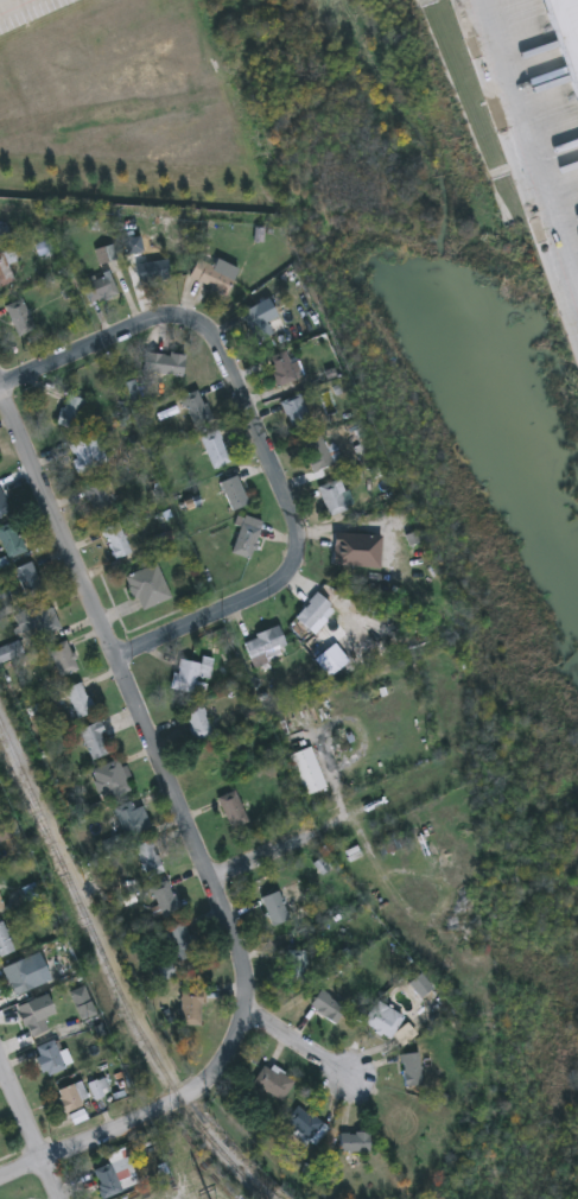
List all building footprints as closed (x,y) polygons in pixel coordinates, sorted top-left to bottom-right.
[(577,100),(543,0),(577,0),(577,100)] [(15,285),(0,291),(0,257),(4,255),(15,285)] [(198,261),(214,268),(217,261),(240,272),(227,299),(189,281),(198,261)] [(90,307),(83,283),(112,274),(119,299),(90,307)] [(36,332),(18,340),(5,307),(23,300),(36,332)] [(273,336),(255,344),(241,315),(259,306),(273,336)] [(304,376),(280,389),(266,363),(284,353),(291,366),(297,363),(304,376)] [(183,379),(142,375),(145,355),(185,359),(183,379)] [(179,400),(199,392),(212,421),(192,430),(179,400)] [(85,402),(76,432),(57,426),(66,397),(85,402)] [(294,432),(282,405),(300,398),(312,424),(294,432)] [(199,440),(217,432),(230,463),(214,471),(199,440)] [(68,449),(97,436),(110,462),(82,476),(68,449)] [(299,446),(320,437),(334,465),(312,475),(299,446)] [(221,484),(237,477),(249,507),(231,513),(221,484)] [(117,512),(91,516),(85,487),(112,482),(117,512)] [(330,519),(318,489),(337,482),(348,512),(330,519)] [(11,514),(0,518),(0,487),(11,514)] [(255,560),(235,558),(241,518),(261,521),(255,560)] [(8,563),(0,545),(0,529),(13,524),(26,554),(8,563)] [(132,554),(116,562),(102,533),(117,525),(132,554)] [(332,567),(335,535),(356,537),(354,569),(332,567)] [(14,572),(32,564),(44,591),(26,600),(14,572)] [(125,579),(157,565),(172,600),(140,614),(125,579)] [(296,618),(318,595),(332,608),(310,633),(296,618)] [(23,636),(14,618),(49,603),(62,630),(40,640),(36,630),(23,636)] [(268,664),(254,670),(243,643),(280,628),(287,647),(265,656),(268,664)] [(80,670),(62,679),(47,649),(65,641),(80,670)] [(179,660),(202,666),(203,658),(215,661),(205,698),(172,690),(179,660)] [(95,712),(80,721),(64,692),(81,684),(95,712)] [(212,737),(195,742),(185,713),(204,708),(212,737)] [(112,755),(94,763),(80,732),(99,724),(112,755)] [(329,788),(309,798),(291,757),(312,749),(329,788)] [(129,795),(101,802),(94,769),(122,763),(129,795)] [(218,801),(235,793),(250,824),(233,832),(218,801)] [(151,832),(125,839),(117,808),(133,805),(134,810),(145,807),(151,832)] [(148,880),(136,849),(153,842),(166,874),(148,880)] [(182,913),(164,920),(152,889),(170,882),(182,913)] [(274,928),(262,900),(282,892),(294,921),(274,928)] [(15,952),(0,959),(0,923),(2,922),(15,952)] [(180,963),(167,932),(186,924),(199,954),(180,963)] [(286,983),(286,952),(306,952),(306,983),(286,983)] [(4,969),(23,960),(34,990),(15,997),(4,969)] [(176,976),(161,983),(155,971),(170,964),(176,976)] [(203,1027),(182,1027),(182,990),(203,990),(203,1027)] [(335,1026),(310,1007),(323,991),(348,1010),(335,1026)] [(53,1015),(44,1020),(49,1030),(30,1039),(18,1007),(45,996),(53,1015)] [(363,1024),(377,1002),(405,1019),(390,1041),(363,1024)] [(66,1070),(46,1079),(33,1049),(53,1041),(66,1070)] [(420,1055),(423,1087),(406,1089),(402,1057),(420,1055)] [(253,1085),(265,1066),(294,1084),(282,1103),(253,1085)] [(95,1100),(89,1085),(103,1079),(110,1095),(95,1100)] [(58,1090),(84,1085),(88,1109),(62,1112),(58,1090)] [(318,1147),(285,1127),(297,1108),(329,1128),(318,1147)] [(370,1155),(341,1155),(341,1135),(370,1135),(370,1155)] [(99,1197),(99,1171),(109,1171),(109,1156),(127,1156),(127,1197),(99,1197)]
